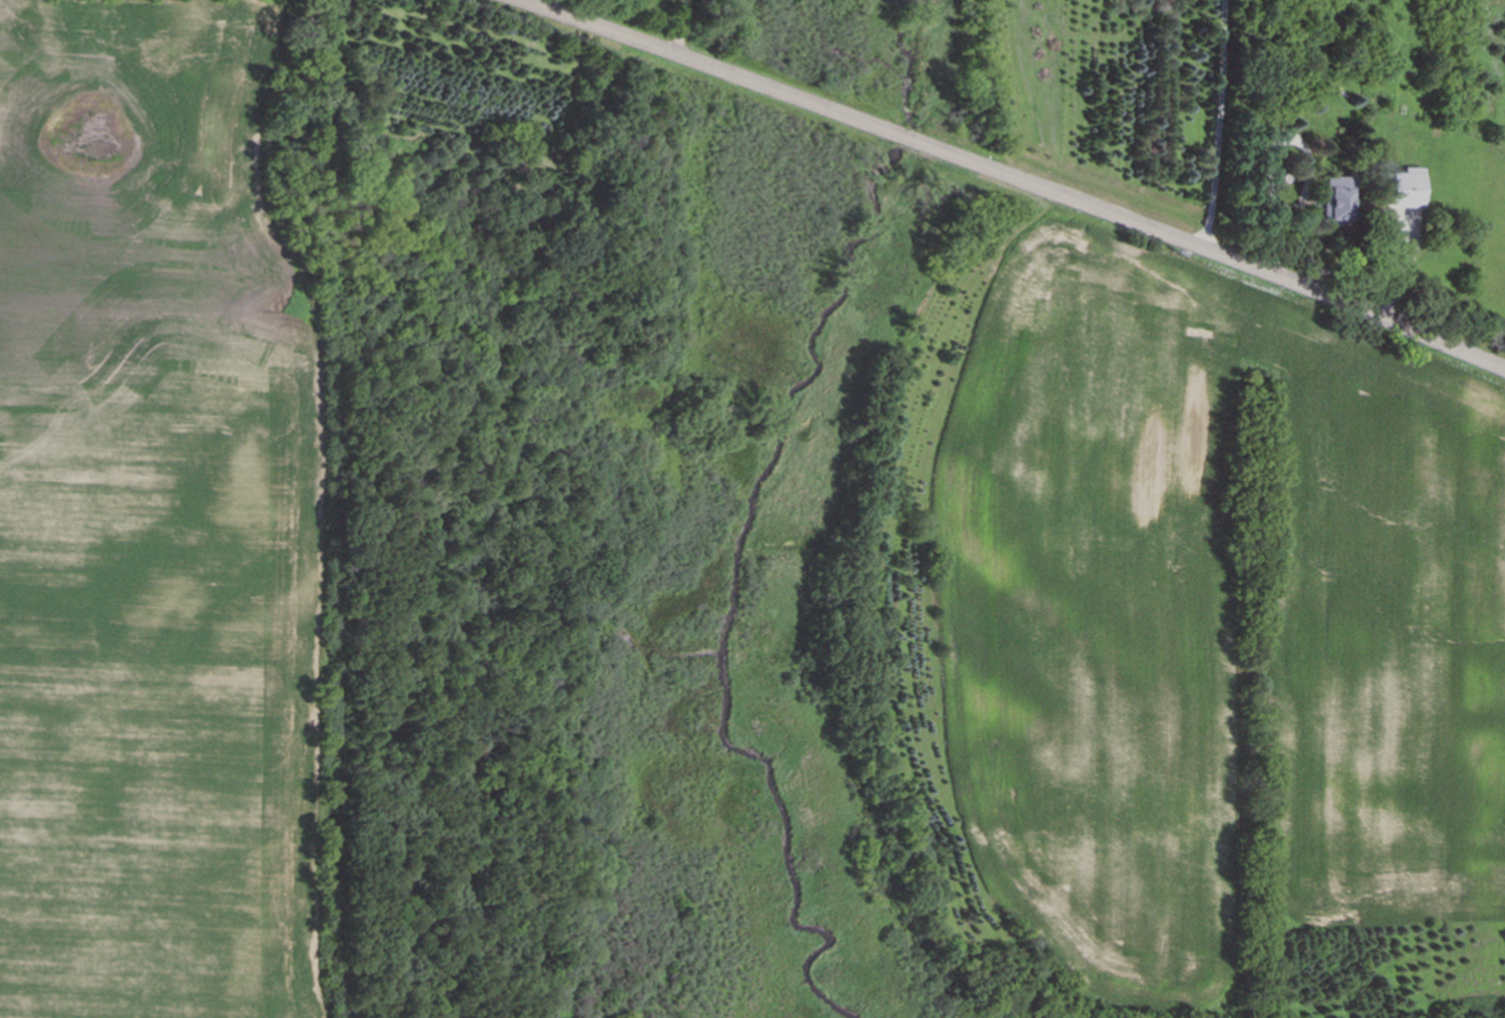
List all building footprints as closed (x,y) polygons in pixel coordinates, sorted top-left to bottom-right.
[(1424,169),(1404,168),(1404,173),(1391,172),(1390,206),(1422,207),(1424,169)] [(1354,177),(1325,177),(1324,220),(1353,221),(1354,177)]
